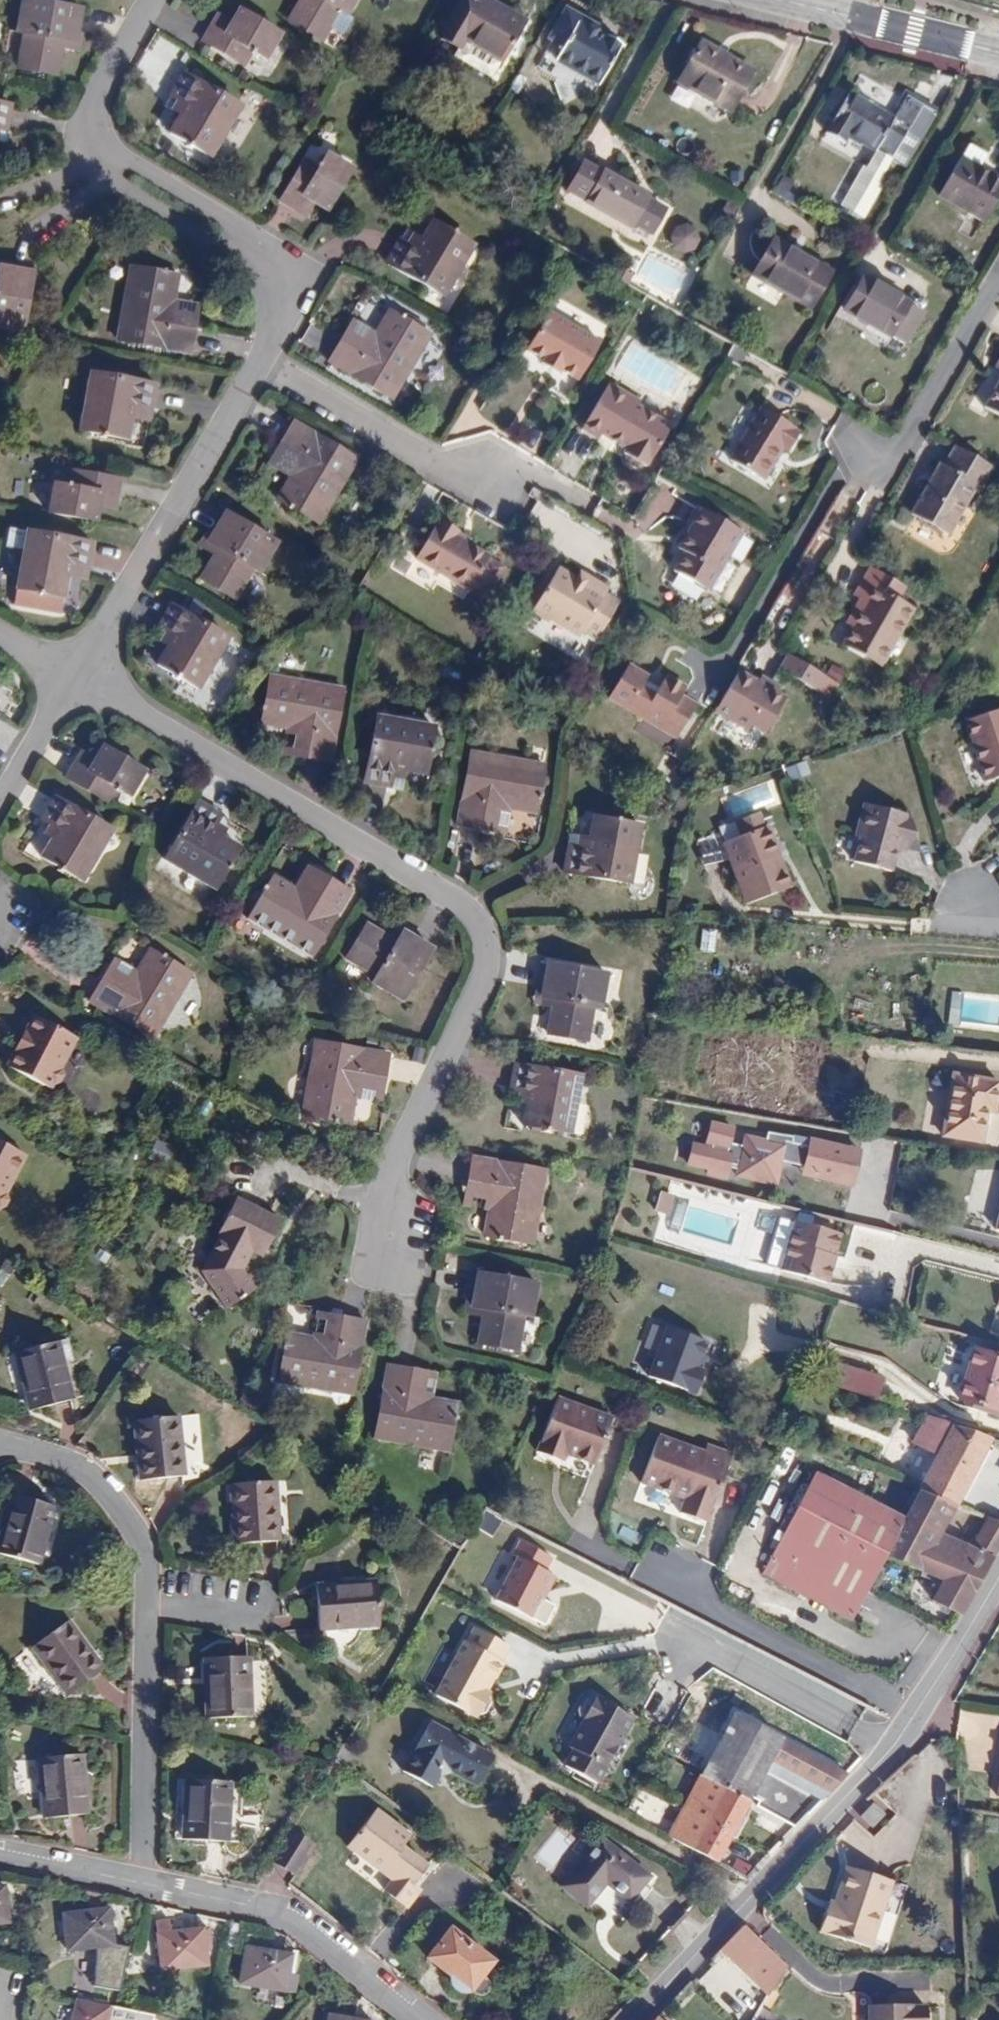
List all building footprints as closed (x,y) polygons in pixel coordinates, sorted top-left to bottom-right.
[(292,22),(324,40),(341,11),(347,14),(356,0),(304,0),(292,22)] [(481,0),(463,0),(442,40),(459,48),(462,42),(502,63),(523,22),(481,0)] [(58,76),(65,43),(75,45),(82,11),(28,1),(21,35),(27,36),(20,69),(58,76)] [(282,31),(243,10),(231,31),(216,23),(204,43),(244,66),(252,52),(266,60),(282,31)] [(623,48),(564,16),(551,37),(564,45),(557,58),(602,85),(623,48)] [(493,80),(502,63),(462,42),(459,48),(453,59),(493,80)] [(753,72),(702,44),(681,83),(732,111),(753,72)] [(241,106),(187,74),(173,97),(188,105),(172,134),(211,157),(241,106)] [(896,121),(850,94),(826,133),(844,144),(848,136),(878,152),(881,148),(895,156),(925,108),(910,99),(896,121)] [(0,105),(0,129),(8,130),(11,107),(0,105)] [(936,115),(925,108),(895,156),(906,163),(936,115)] [(965,147),(939,198),(986,222),(998,196),(998,182),(977,170),(985,157),(965,147)] [(895,156),(881,148),(878,152),(870,164),(884,173),(895,156)] [(327,155),(320,168),(307,160),(284,200),(303,211),(310,199),(331,210),(353,170),(327,155)] [(667,208),(650,198),(651,195),(604,169),(602,172),(585,163),(569,192),(586,201),(584,203),(632,230),(634,227),(651,236),(667,208)] [(885,181),(862,169),(842,205),(864,218),(885,181)] [(402,238),(387,261),(444,294),(473,245),(433,221),(418,248),(402,238)] [(683,222),(670,243),(694,257),(707,236),(683,222)] [(834,271),(775,240),(754,279),(813,310),(834,271)] [(0,278),(0,325),(23,329),(34,273),(2,267),(0,278)] [(179,275),(134,268),(120,339),(190,352),(194,324),(171,320),(179,275)] [(922,310),(865,278),(846,312),(889,339),(884,350),(896,357),(922,310)] [(331,364),(394,400),(430,337),(388,311),(366,353),(345,340),(331,364)] [(528,350),(545,359),(542,364),(559,373),(561,369),(579,379),(600,343),(549,313),(528,350)] [(156,385),(95,375),(85,432),(128,439),(134,408),(152,411),(156,385)] [(599,439),(602,434),(628,448),(628,460),(639,466),(644,464),(648,467),(673,425),(639,406),(641,402),(610,384),(583,429),(599,439)] [(986,409),(998,417),(998,388),(986,409)] [(794,429),(762,408),(729,459),(762,480),(782,448),(787,449),(797,433),(794,429)] [(358,458),(296,422),(281,446),(304,459),(280,498),(320,522),(358,458)] [(957,446),(945,467),(940,464),(912,514),(950,535),(978,485),(984,488),(995,468),(957,446)] [(120,478),(71,470),(69,485),(56,483),(51,514),(98,522),(101,499),(116,502),(120,478)] [(708,589),(742,532),(704,509),(679,549),(684,553),(674,569),(708,589)] [(238,600),(256,569),(262,572),(278,543),(227,514),(211,544),(220,549),(203,579),(238,600)] [(490,597),(506,570),(490,560),(491,557),(458,538),(459,534),(441,522),(418,558),(471,591),(473,588),(490,597)] [(92,544),(29,533),(19,591),(67,599),(72,566),(88,568),(92,544)] [(865,610),(858,605),(849,622),(856,626),(845,646),(866,660),(868,656),(884,667),(901,638),(899,633),(914,608),(900,600),(908,586),(874,567),(858,595),(870,602),(865,610)] [(576,577),(559,568),(535,612),(550,621),(557,608),(572,617),(566,627),(581,636),(583,631),(599,640),(621,602),(608,595),(611,590),(579,571),(576,577)] [(228,640),(172,606),(160,628),(175,637),(159,667),(199,689),(228,640)] [(828,674),(790,653),(781,668),(819,690),(828,674)] [(697,704),(682,696),(687,688),(667,675),(661,684),(630,666),(612,698),(678,736),(697,704)] [(785,702),(739,676),(718,713),(749,731),(753,724),(768,732),(785,702)] [(343,690),(272,677),(264,724),(309,734),(306,756),(330,761),(343,690)] [(968,722),(985,780),(998,776),(998,713),(968,722)] [(436,728),(380,718),(368,780),(392,785),(395,769),(428,772),(436,728)] [(147,771),(106,747),(94,769),(81,761),(70,778),(110,803),(119,789),(132,796),(147,771)] [(544,766),(472,753),(459,823),(532,836),(544,766)] [(112,832),(58,800),(45,823),(59,831),(45,858),(83,881),(112,832)] [(863,835),(855,863),(893,873),(900,845),(922,851),(911,815),(865,804),(857,834),(863,835)] [(221,820),(199,806),(168,860),(216,888),(241,849),(212,834),(221,820)] [(741,837),(726,843),(749,903),(786,890),(775,860),(780,858),(769,826),(765,828),(759,813),(736,822),(741,837)] [(567,873),(629,884),(639,826),(577,816),(567,873)] [(314,955),(349,893),(308,870),(283,910),(264,899),(252,919),(314,955)] [(398,943),(368,927),(350,959),(379,975),(374,984),(403,1001),(433,950),(404,933),(398,943)] [(717,953),(719,932),(702,930),(701,951),(717,953)] [(154,1039),(192,977),(152,952),(127,993),(107,980),(93,1002),(154,1039)] [(556,1002),(549,1035),(587,1042),(594,1009),(600,1010),(606,975),(550,965),(544,999),(556,1002)] [(76,1037),(35,1018),(10,1069),(51,1088),(54,1082),(59,1085),(64,1076),(58,1073),(76,1037)] [(388,1053),(318,1042),(306,1115),(352,1122),(360,1077),(384,1080),(388,1053)] [(581,1076),(518,1065),(514,1089),(530,1093),(525,1124),(571,1133),(581,1076)] [(954,1076),(945,1137),(982,1143),(987,1112),(994,1114),(998,1085),(998,1083),(954,1076)] [(707,1169),(706,1174),(723,1178),(726,1167),(737,1170),(736,1176),(773,1185),(778,1164),(817,1174),(815,1180),(827,1183),(833,1156),(802,1149),(803,1142),(766,1134),(764,1143),(745,1139),(743,1148),(728,1144),(731,1129),(709,1123),(704,1142),(714,1145),(712,1149),(691,1144),(687,1164),(707,1169)] [(168,1167),(176,1148),(158,1141),(150,1159),(168,1167)] [(6,1209),(8,1203),(3,1201),(25,1156),(0,1144),(0,1207),(1,1206),(6,1209)] [(533,1245),(546,1171),(474,1158),(469,1184),(495,1189),(487,1236),(533,1245)] [(242,1273),(253,1251),(264,1256),(281,1221),(236,1199),(219,1235),(222,1237),(203,1274),(225,1307),(253,1289),(242,1273)] [(840,1234),(796,1222),(782,1271),(830,1285),(837,1257),(834,1256),(840,1234)] [(537,1283),(478,1274),(473,1308),(485,1310),(480,1344),(518,1349),(523,1316),(531,1317),(537,1283)] [(288,1334),(280,1381),(353,1393),(365,1322),(337,1318),(333,1342),(288,1334)] [(718,1345),(667,1325),(648,1376),(699,1396),(718,1345)] [(67,1342),(16,1354),(30,1413),(74,1402),(64,1365),(71,1363),(67,1342)] [(973,1352),(960,1399),(987,1406),(985,1412),(994,1415),(997,1409),(998,1410),(998,1359),(973,1352)] [(819,1364),(813,1380),(875,1401),(882,1380),(831,1364),(831,1367),(819,1364)] [(415,1371),(389,1367),(377,1437),(448,1449),(457,1404),(412,1394),(415,1371)] [(613,1419),(559,1398),(538,1452),(562,1461),(566,1453),(596,1463),(613,1419)] [(937,1456),(920,1493),(955,1508),(992,1440),(924,1417),(920,1427),(923,1428),(915,1446),(921,1448),(918,1455),(927,1460),(930,1454),(937,1456)] [(179,1418),(135,1423),(142,1481),(186,1476),(179,1418)] [(707,1522),(728,1469),(706,1460),(709,1453),(659,1435),(642,1481),(685,1497),(680,1511),(707,1522)] [(943,1581),(934,1601),(960,1616),(998,1548),(998,1543),(984,1534),(975,1549),(940,1535),(955,1508),(920,1493),(904,1522),(814,1476),(763,1573),(853,1620),(885,1559),(943,1581)] [(276,1485),(233,1487),(236,1544),(279,1542),(276,1485)] [(14,1497),(0,1548),(0,1552),(38,1562),(53,1508),(14,1497)] [(515,1555),(520,1559),(497,1598),(538,1622),(563,1581),(549,1573),(557,1560),(523,1541),(515,1555)] [(376,1585),(317,1589),(320,1628),(378,1625),(376,1585)] [(103,1669),(69,1621),(33,1646),(68,1694),(103,1669)] [(517,1648),(480,1627),(441,1695),(482,1719),(512,1667),(508,1665),(517,1648)] [(250,1658),(206,1659),(207,1717),(251,1716),(250,1658)] [(637,1721),(601,1701),(575,1749),(578,1753),(571,1766),(604,1783),(637,1721)] [(848,1774),(736,1713),(723,1737),(772,1761),(836,1796),(848,1774)] [(492,1758),(431,1724),(405,1772),(466,1805),(492,1758)] [(772,1761),(723,1737),(707,1767),(736,1783),(732,1789),(739,1792),(737,1798),(749,1804),(772,1761)] [(84,1757),(40,1760),(45,1820),(88,1817),(84,1757)] [(707,1767),(669,1836),(716,1862),(749,1804),(737,1798),(739,1792),(732,1789),(736,1783),(707,1767)] [(230,1784),(186,1781),(183,1841),(227,1844),(230,1784)] [(874,1803),(862,1816),(873,1826),(885,1813),(874,1803)] [(348,1848),(393,1881),(386,1891),(407,1906),(419,1890),(413,1885),(427,1866),(401,1847),(410,1837),(378,1811),(348,1848)] [(313,1846),(289,1833),(273,1861),(297,1874),(313,1846)] [(649,1876),(604,1839),(564,1887),(586,1906),(607,1882),(629,1901),(649,1876)] [(872,1947),(894,1881),(848,1866),(835,1910),(828,1908),(821,1930),(872,1947)] [(0,1887),(0,1923),(9,1922),(4,1886),(0,1887)] [(108,1911),(63,1917),(68,1953),(113,1947),(108,1911)] [(201,1931),(158,1936),(163,1971),(206,1966),(201,1931)] [(492,1960),(451,1931),(430,1960),(471,1989),(492,1960)] [(767,1947),(745,1970),(770,1994),(786,1966),(767,1947)] [(248,1951),(241,1986),(295,1995),(298,1978),(290,1977),(292,1958),(248,1951)] [(870,2004),(870,2019),(928,2019),(928,2006),(912,2007),(912,2004),(870,2004)]
